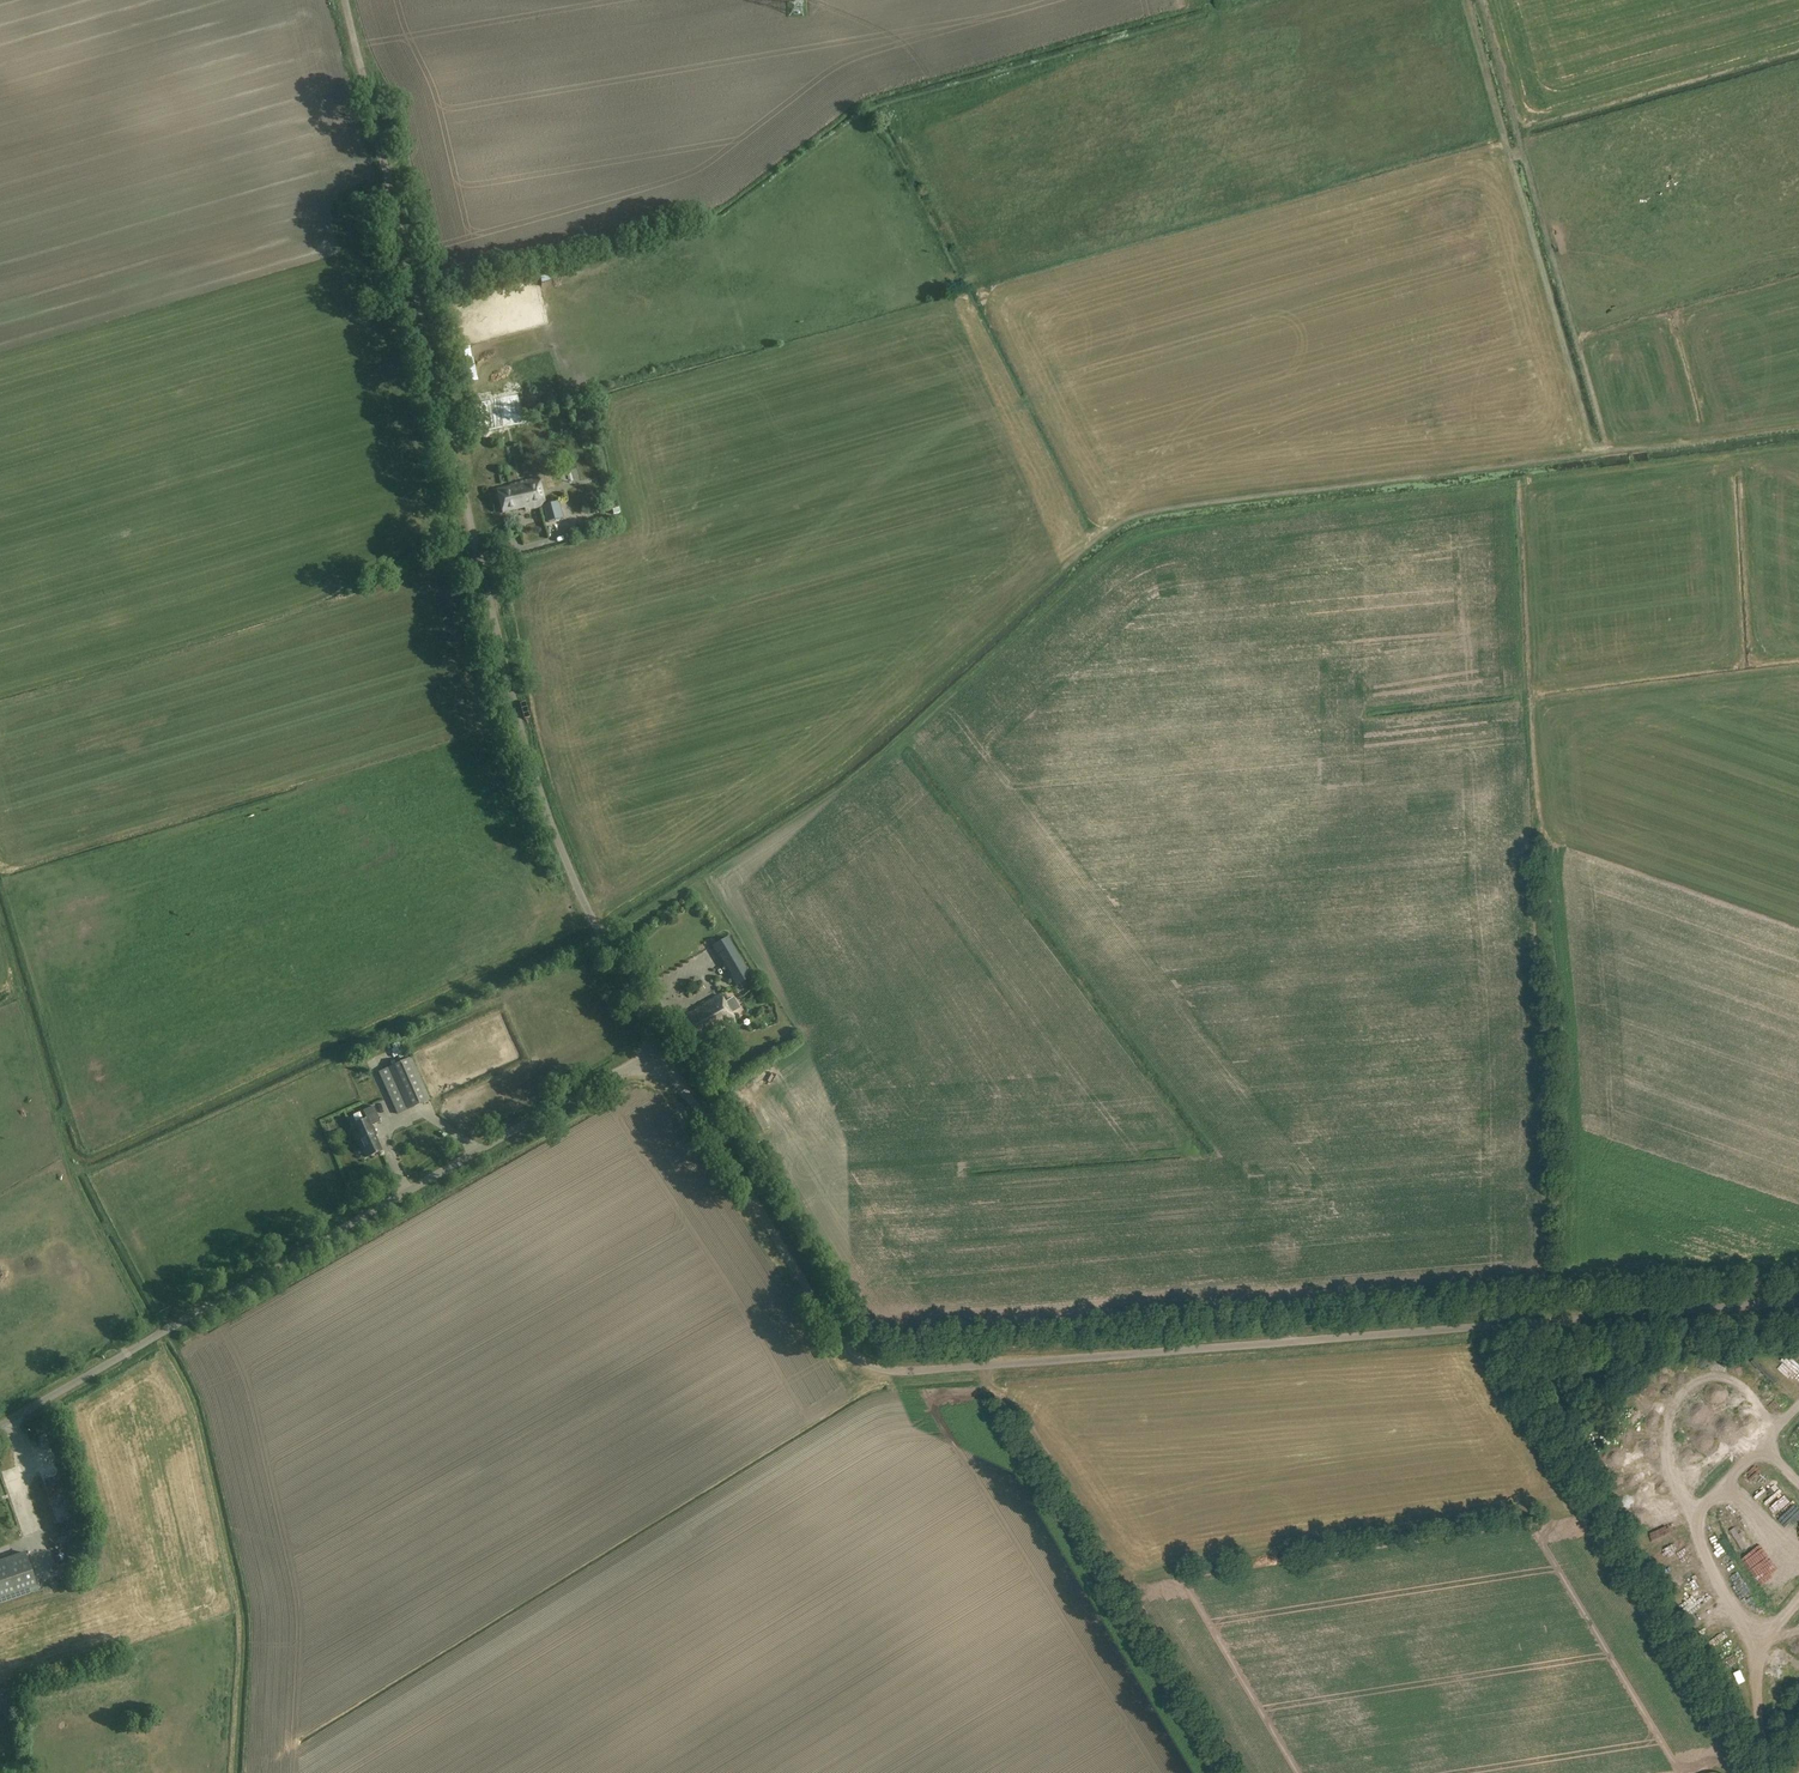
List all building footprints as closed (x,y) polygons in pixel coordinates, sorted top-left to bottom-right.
[(545,505),(538,478),(511,485),(511,487),(497,490),(503,514),(525,508),(525,512),(545,507),(548,521),(562,518),(559,502),(545,505)] [(751,978),(727,938),(712,947),(736,987),(751,978)] [(736,1021),(721,996),(682,1019),(694,1040),(715,1029),(716,1032),(736,1021)] [(401,1043),(393,1047),(397,1056),(405,1052),(401,1043)] [(430,1101),(411,1058),(380,1072),(400,1115),(430,1101)] [(751,1090),(767,1081),(764,1075),(748,1084),(751,1090)] [(381,1122),(374,1107),(364,1111),(367,1119),(352,1126),(367,1158),(383,1151),(376,1136),(377,1135),(373,1126),(381,1122)] [(28,1496),(20,1499),(27,1515),(34,1512),(28,1496)] [(38,1509),(49,1510),(50,1498),(39,1497),(38,1509)] [(24,1553),(0,1561),(0,1604),(38,1592),(24,1553)] [(1734,1577),(1746,1596),(1753,1592),(1741,1572),(1734,1577)]
